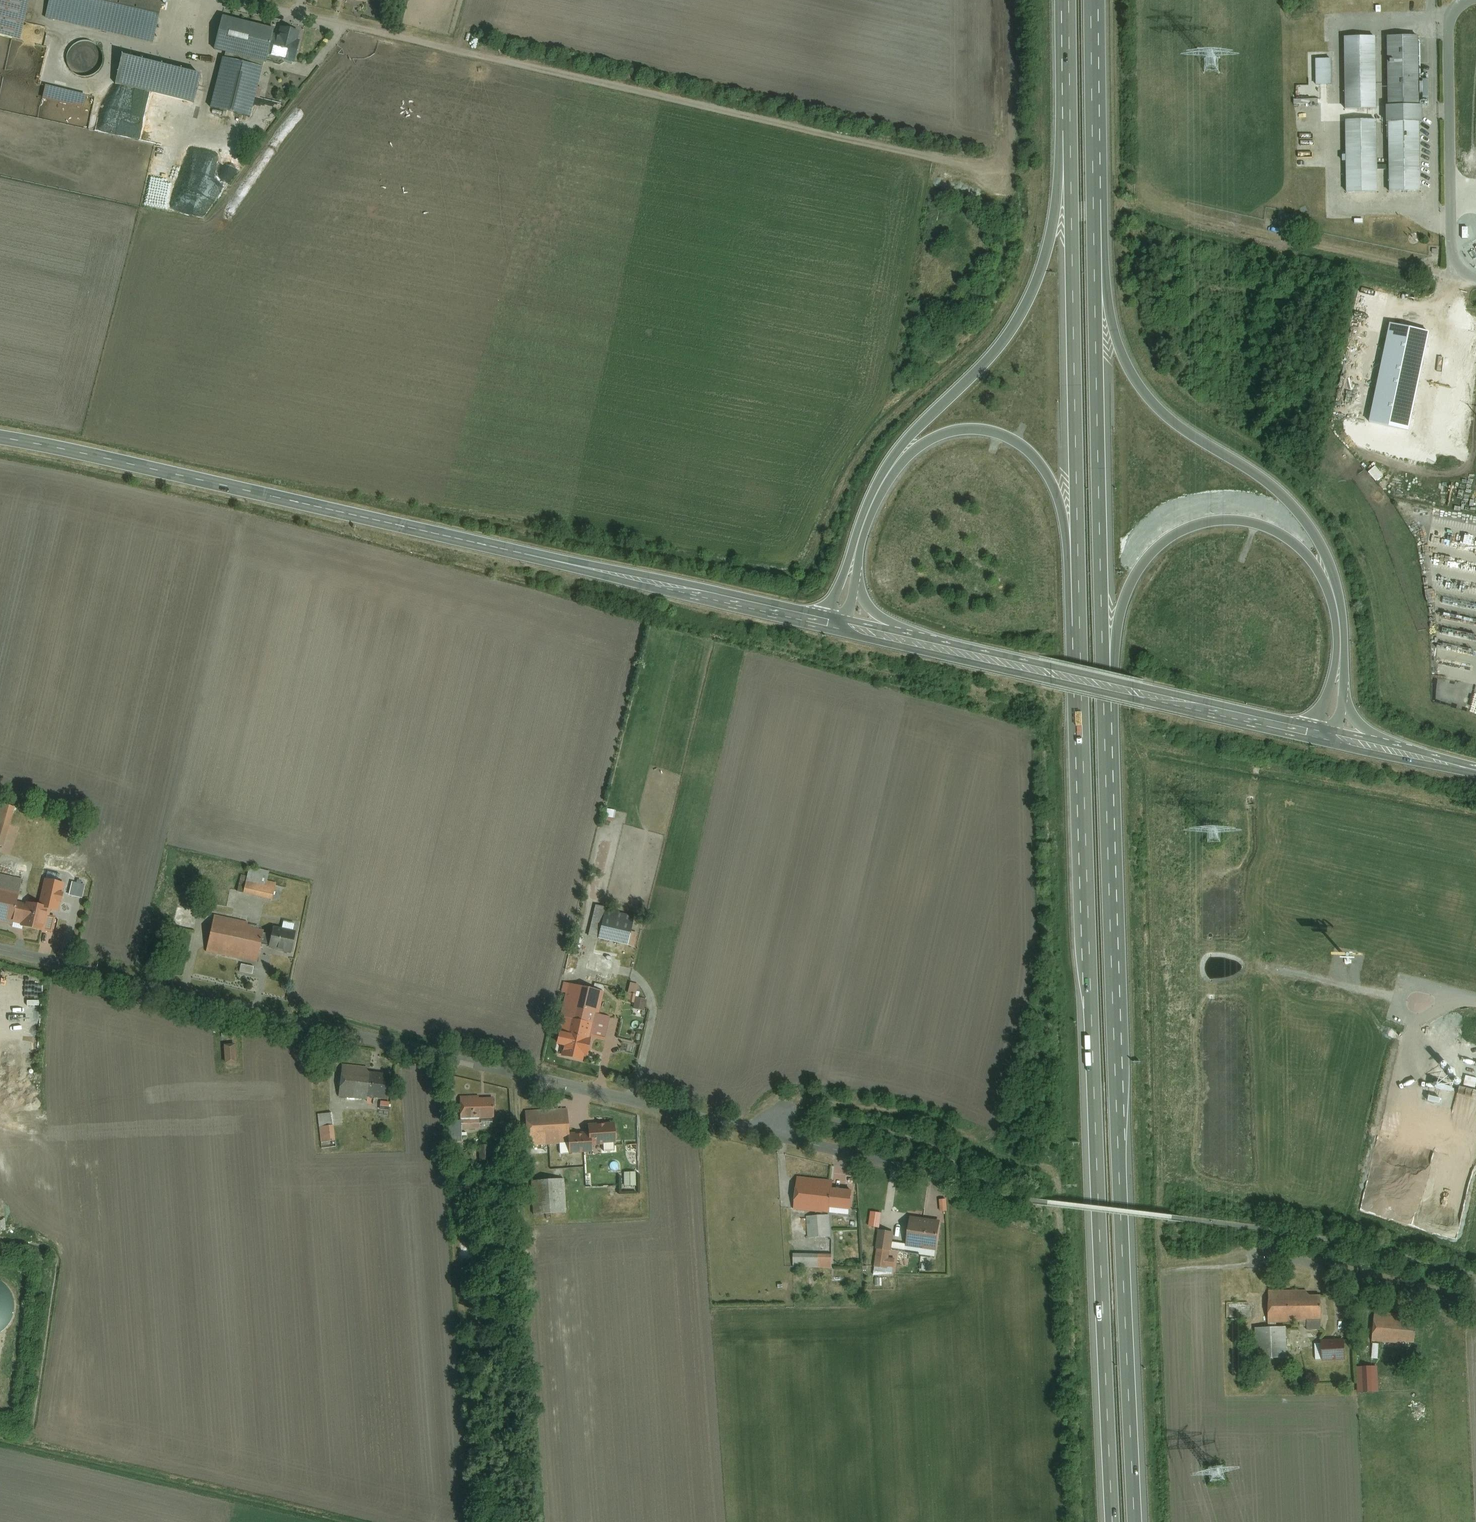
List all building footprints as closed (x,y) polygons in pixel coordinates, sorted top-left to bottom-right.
[(21,42),(31,0),(0,0),(0,37),(21,42)] [(44,21),(152,45),(162,4),(147,0),(49,0),(44,21)] [(300,34),(280,29),(278,38),(274,37),(275,32),(221,19),(213,53),(266,66),(268,59),(294,65),(300,44),(297,43),(300,34)] [(1384,123),(1386,123),(1387,193),(1419,192),(1419,123),(1422,123),(1422,106),(1418,106),(1418,37),(1386,37),(1386,107),(1384,107),(1384,123)] [(1343,39),(1343,111),(1375,111),(1375,38),(1343,39)] [(80,43),(74,46),(70,50),(67,55),(66,60),(66,66),(69,72),(73,76),(78,79),(84,80),(90,79),(95,76),(100,72),(102,66),(103,60),(101,54),(98,48),(92,45),(86,43),(80,43)] [(263,71),(222,61),(210,111),(250,121),(263,71)] [(120,63),(114,88),(194,108),(201,83),(120,63)] [(45,88),(42,101),(83,111),(87,98),(45,88)] [(1345,194),(1376,194),(1376,121),(1345,122),(1345,194)] [(1429,332),(1390,324),(1370,422),(1408,430),(1429,332)] [(607,808),(606,817),(614,818),(616,810),(607,808)] [(270,872),(249,867),(243,894),(273,901),(277,883),(268,881),(270,872)] [(0,875),(0,924),(12,927),(13,923),(18,902),(22,880),(0,875)] [(81,902),(67,899),(64,913),(78,916),(81,902)] [(25,904),(18,902),(13,923),(22,925),(21,927),(52,933),(55,918),(49,917),(51,908),(26,903),(25,904)] [(605,910),(599,939),(627,945),(633,916),(605,910)] [(249,923),(214,915),(206,953),(257,964),(264,931),(252,928),(253,926),(248,925),(249,923)] [(296,932),(273,927),(268,949),(291,955),(296,932)] [(254,967),(241,965),(239,973),(253,976),(254,967)] [(633,1008),(644,1010),(646,999),(636,997),(639,983),(629,982),(626,1000),(635,1002),(633,1008)] [(597,1013),(602,992),(569,984),(555,1043),(568,1046),(583,1050),(588,1051),(592,1034),(597,1013)] [(610,1016),(597,1013),(592,1034),(605,1037),(610,1016)] [(236,1045),(224,1045),(225,1065),(237,1064),(236,1045)] [(583,1050),(568,1046),(565,1058),(581,1062),(583,1050)] [(369,1068),(345,1066),(343,1097),(366,1099),(367,1092),(368,1075),(369,1068)] [(387,1076),(368,1075),(367,1092),(386,1094),(387,1076)] [(491,1097),(460,1097),(460,1118),(491,1118),(491,1097)] [(381,1101),(380,1109),(389,1110),(390,1102),(381,1101)] [(566,1109),(526,1111),(528,1144),(568,1142),(566,1109)] [(335,1141),(334,1112),(319,1113),(321,1141),(335,1141)] [(616,1121),(590,1122),(590,1133),(590,1145),(617,1143),(616,1121)] [(1379,1132),(1359,1212),(1460,1242),(1475,1172),(1475,1158),(1379,1132)] [(590,1145),(590,1133),(569,1135),(570,1153),(591,1151),(590,1145)] [(625,1172),(625,1186),(637,1185),(636,1171),(625,1172)] [(832,1181),(799,1176),(794,1207),(828,1211),(829,1206),(831,1187),(832,1181)] [(565,1180),(533,1181),(533,1210),(565,1210),(565,1180)] [(852,1190),(831,1187),(829,1206),(849,1209),(852,1190)] [(948,1210),(947,1198),(939,1199),(941,1211),(948,1210)] [(880,1228),(883,1213),(871,1210),(868,1225),(880,1228)] [(829,1215),(809,1216),(810,1237),(830,1237),(829,1215)] [(939,1220),(909,1216),(905,1242),(935,1246),(939,1220)] [(895,1232),(881,1230),(875,1266),(890,1268),(895,1232)] [(831,1254),(795,1253),(794,1265),(831,1266),(831,1254)] [(2,1334),(9,1327),(14,1318),(15,1308),(13,1298),(8,1289),(1,1282),(0,1281),(0,1335),(2,1334)] [(1325,1292),(1271,1292),(1272,1324),(1326,1324),(1325,1292)] [(1416,1316),(1377,1312),(1374,1338),(1413,1342),(1416,1316)] [(1288,1327),(1258,1329),(1259,1361),(1289,1359),(1288,1327)] [(1346,1339),(1323,1340),(1323,1360),(1347,1360),(1346,1339)] [(1360,1397),(1376,1397),(1376,1372),(1360,1372),(1360,1397)]
